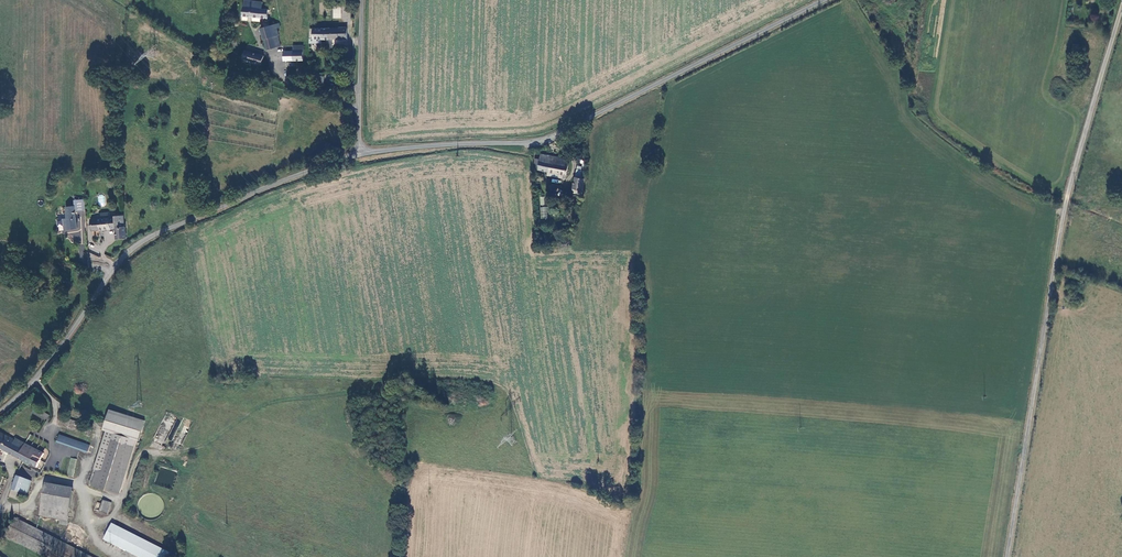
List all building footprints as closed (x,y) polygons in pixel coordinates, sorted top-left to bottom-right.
[(242,15),(268,18),(269,10),(261,9),(262,3),(244,1),(242,15)] [(265,39),(267,50),(281,46),(278,35),(279,35),(278,28),(280,28),(279,23),(269,26),(268,22),(264,23),(265,27),(261,28),(263,39),(265,39)] [(348,28),(328,29),(328,39),(328,48),(331,48),(331,42),(330,39),(347,38),(348,28)] [(328,29),(309,29),(310,39),(321,39),(328,39),(328,29)] [(303,61),(303,46),(293,47),(294,62),(303,61)] [(261,65),(241,59),(239,69),(258,75),(261,65)] [(569,174),(572,158),(543,153),(542,158),(537,157),(537,163),(537,168),(546,170),(551,171),(566,173),(569,174)] [(586,170),(579,168),(577,176),(585,177),(586,170)] [(585,189),(587,178),(585,177),(577,176),(575,187),(585,189)] [(75,206),(66,207),(67,218),(64,219),(64,230),(77,229),(76,212),(85,211),(85,200),(75,201),(75,206)] [(101,213),(101,219),(90,220),(91,231),(115,229),(116,239),(126,239),(125,227),(124,227),(123,216),(115,216),(115,218),(110,218),(110,213),(101,213)] [(50,416),(40,408),(36,413),(46,421),(50,416)] [(147,419),(113,408),(106,429),(109,429),(117,432),(134,437),(141,439),(147,419)] [(117,432),(109,429),(97,467),(99,468),(105,470),(117,432)] [(99,468),(94,484),(116,491),(134,437),(117,432),(105,470),(99,468)] [(18,459),(26,446),(12,438),(11,440),(0,434),(0,450),(18,459)] [(92,456),(95,449),(63,436),(60,442),(92,456)] [(46,454),(27,445),(26,446),(18,459),(38,469),(46,454)] [(73,477),(77,459),(70,458),(67,475),(73,477)] [(18,478),(11,498),(31,505),(38,486),(18,478)] [(47,485),(44,505),(71,509),(74,489),(47,485)] [(105,498),(102,509),(104,510),(110,511),(113,500),(105,498)] [(71,509),(44,505),(41,517),(62,520),(69,521),(71,509)] [(9,538),(46,556),(92,556),(17,520),(9,538)] [(114,523),(106,539),(141,556),(169,556),(172,552),(114,523)]
